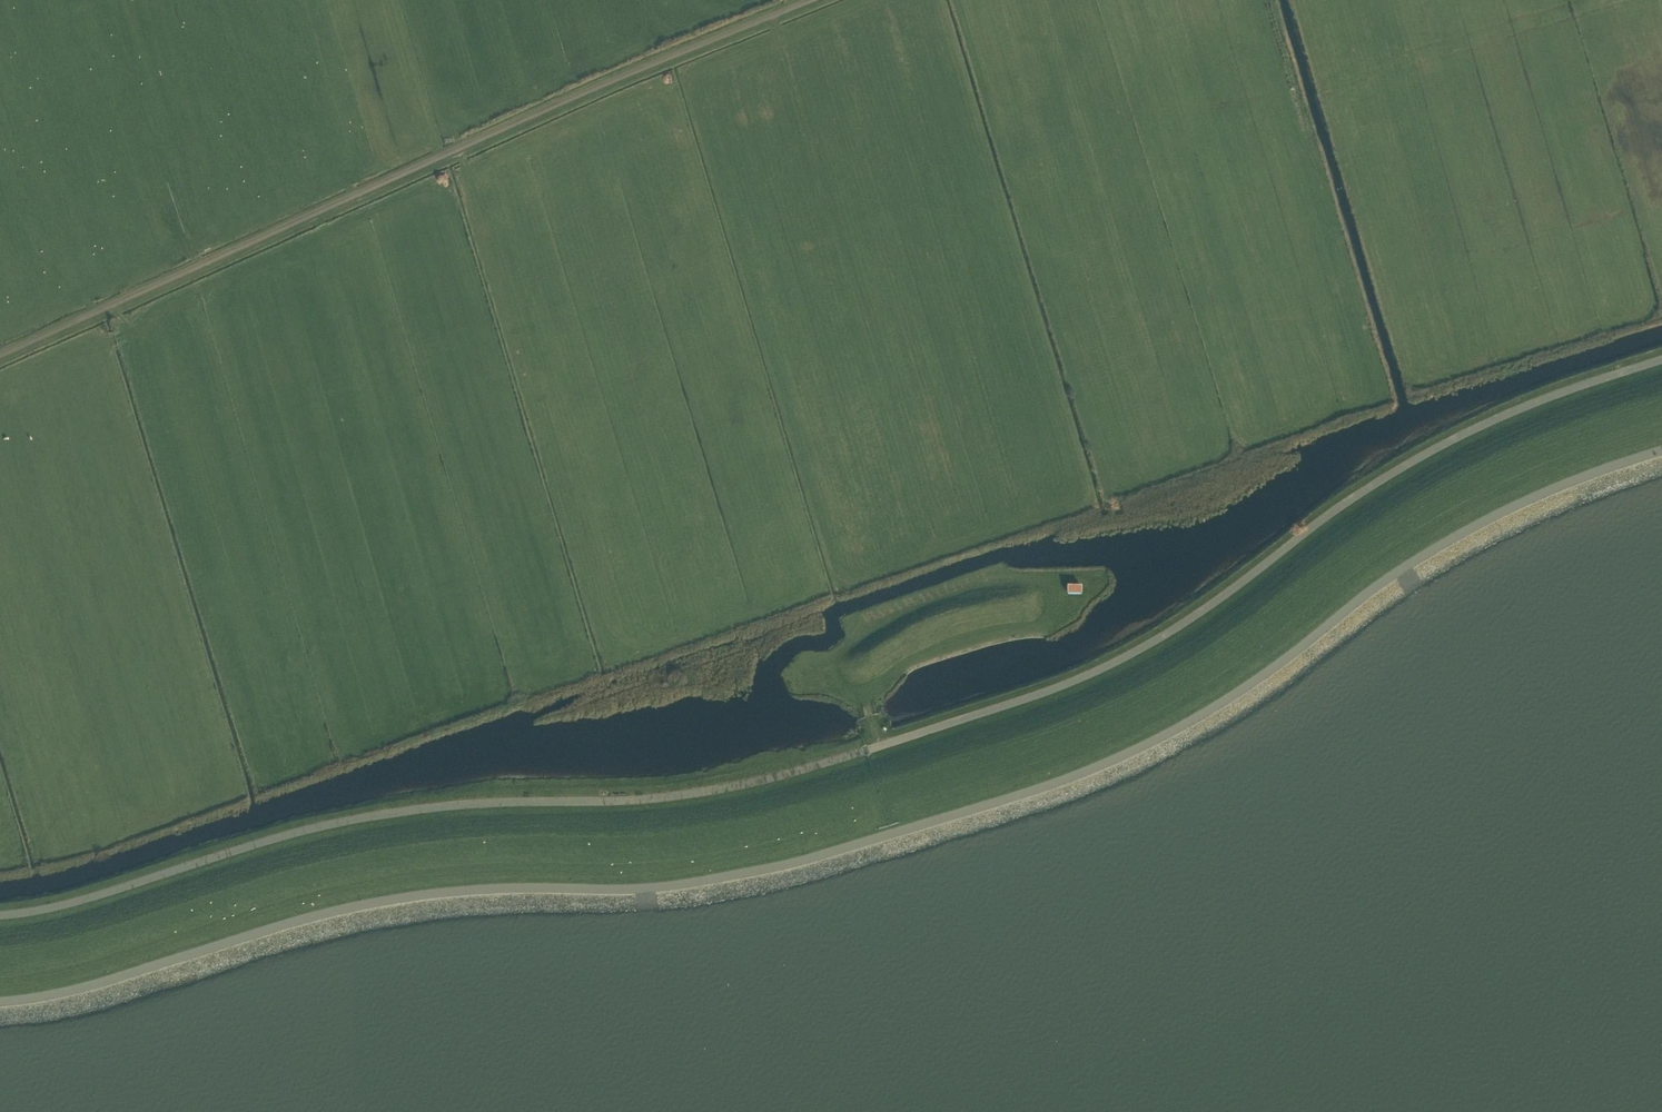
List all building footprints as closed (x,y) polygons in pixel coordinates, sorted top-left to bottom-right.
[(1083,590),(1068,589),(1068,597),(1082,598),(1083,590)]
